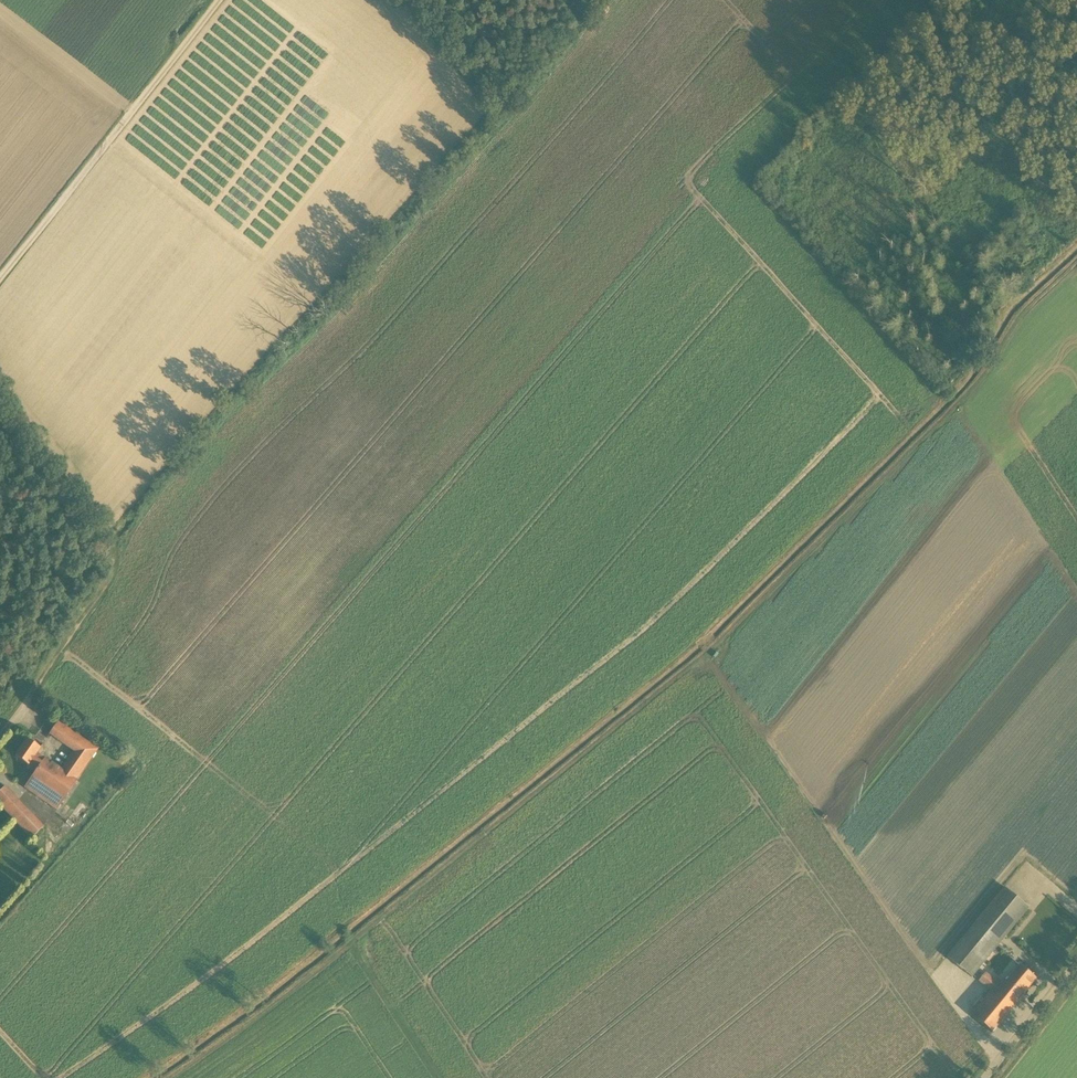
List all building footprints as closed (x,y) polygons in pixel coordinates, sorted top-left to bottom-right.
[(36,754),(39,749),(26,740),(15,757),(29,767),(27,771),(33,775),(24,788),(56,810),(76,780),(75,780),(97,749),(57,722),(50,733),(74,750),(60,770),(44,760),(36,754)] [(43,827),(4,787),(0,791),(0,806),(31,839),(43,827)] [(976,922),(957,945),(947,957),(972,978),(983,965),(1001,943),(1029,909),(1005,889),(977,923),(976,922)] [(1020,965),(1013,973),(1005,983),(1001,980),(972,1015),(992,1032),(1037,979),(1020,965)]
